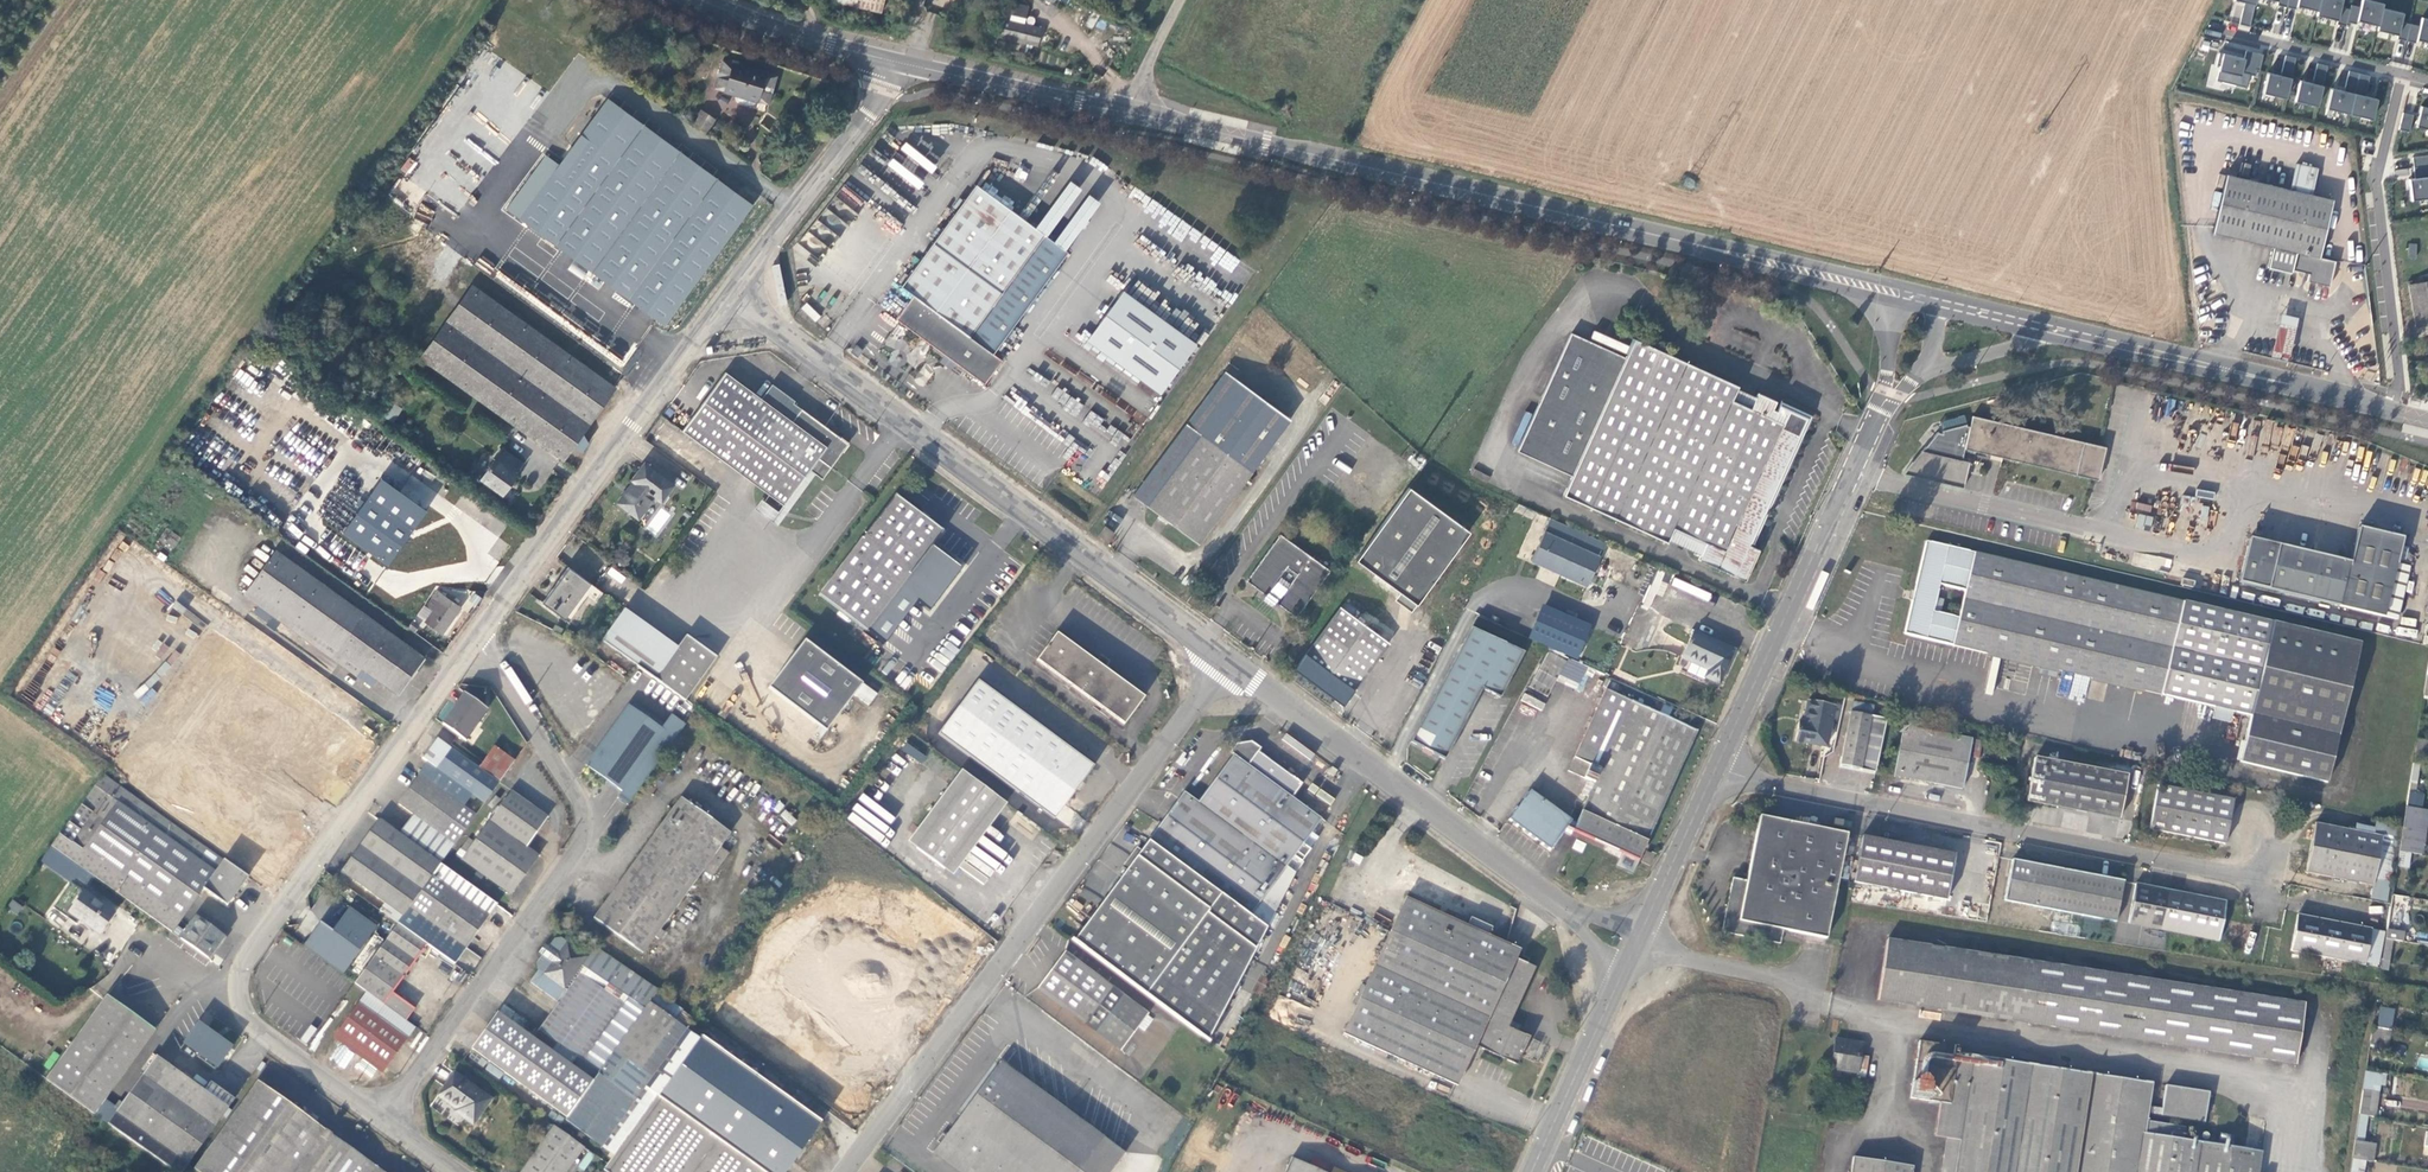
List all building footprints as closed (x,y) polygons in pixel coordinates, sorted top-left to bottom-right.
[(880,15),(884,0),(837,0),(836,5),(880,15)] [(895,2),(888,0),(884,0),(880,15),(891,18),(895,2)] [(2228,28),(2250,32),(2256,0),(2234,0),(2228,28)] [(2297,8),(2356,24),(2362,5),(2343,0),(2299,0),(2297,8)] [(2386,5),(2369,0),(2364,0),(2357,23),(2417,40),(2420,27),(2403,22),(2405,14),(2385,8),(2386,5)] [(2418,40),(2427,42),(2427,17),(2423,16),(2418,40)] [(1039,33),(1000,22),(995,39),(1035,50),(1039,33)] [(2227,42),(2216,79),(2247,88),(2252,73),(2258,75),(2265,53),(2227,42)] [(2292,75),(2296,57),(2285,55),(2282,73),(2292,75)] [(726,90),(767,102),(776,75),(735,62),(726,90)] [(2318,107),(2328,66),(2317,63),(2312,82),(2301,80),(2296,101),(2318,107)] [(2334,88),(2329,108),(2374,121),(2380,99),(2366,95),(2371,77),(2350,71),(2344,91),(2334,88)] [(2268,73),(2265,95),(2288,98),(2292,77),(2268,73)] [(557,164),(545,155),(506,209),(662,325),(750,204),(608,98),(557,164)] [(2418,129),(2427,130),(2427,109),(2421,108),(2418,129)] [(2400,129),(2411,130),(2413,114),(2403,112),(2400,129)] [(711,117),(700,131),(714,141),(725,126),(711,117)] [(2410,150),(2414,185),(2427,183),(2427,149),(2410,150)] [(1036,229),(1067,250),(1100,202),(1086,192),(1099,173),(1079,160),(1076,166),(1069,161),(1059,175),(1063,178),(1069,169),(1075,173),(1036,229)] [(2313,258),(2327,202),(2305,196),(2312,170),(2290,164),(2284,190),(2221,174),(2205,233),(2265,248),(2261,266),(2284,273),(2285,269),(2301,273),(2299,282),(2322,289),(2329,263),(2313,258)] [(897,282),(967,333),(1040,233),(992,198),(995,193),(983,186),(980,191),(970,183),(897,282)] [(2408,243),(2407,258),(2416,258),(2417,243),(2408,243)] [(595,317),(500,246),(489,262),(584,331),(595,317)] [(1219,265),(1233,272),(1239,259),(1225,252),(1219,265)] [(2416,284),(2415,280),(2412,280),(2418,325),(2427,324),(2427,282),(2416,284)] [(613,389),(470,285),(419,359),(561,461),(613,389)] [(1101,356),(1162,396),(1198,342),(1121,291),(1087,342),(1103,352),(1101,356)] [(805,304),(801,309),(815,320),(819,315),(805,304)] [(2292,314),(2276,309),(2265,351),(2280,356),(2292,314)] [(612,354),(625,337),(612,327),(610,330),(604,326),(596,337),(601,341),(601,345),(612,354)] [(1520,453),(1574,478),(1566,496),(1669,542),(1671,540),(1675,530),(1695,538),(1690,548),(1704,554),(1702,560),(1746,580),(1759,550),(1749,545),(1751,541),(1759,545),(1772,515),(1767,511),(1775,492),(1781,495),(1813,416),(1782,403),(1778,412),(1774,410),(1778,400),(1759,392),(1756,400),(1751,412),(1732,403),(1737,392),(1740,386),(1636,339),(1628,359),(1572,336),(1520,453)] [(644,352),(635,345),(628,353),(637,360),(644,352)] [(619,372),(625,377),(632,368),(625,362),(619,372)] [(1130,496),(1145,508),(1198,545),(1242,482),(1247,475),(1289,418),(1224,370),(1130,496)] [(756,394),(722,371),(680,428),(779,499),(804,466),(816,473),(841,438),(765,383),(756,394)] [(618,387),(625,377),(619,372),(612,382),(618,387)] [(1756,400),(1737,392),(1732,403),(1751,412),(1756,400)] [(1960,459),(1963,447),(2096,477),(2102,444),(1970,415),(1968,425),(1964,424),(1964,423),(1942,430),(1941,433),(1936,432),(1920,450),(1901,472),(1910,474),(1961,486),(1967,460),(1960,459)] [(519,464),(504,452),(498,460),(494,458),(479,479),(500,496),(515,474),(513,472),(519,464)] [(443,524),(451,513),(453,510),(386,460),(375,474),(443,524)] [(672,487),(644,464),(632,479),(633,481),(617,503),(637,519),(654,497),(661,502),(672,487)] [(458,519),(451,513),(443,524),(375,474),(333,532),(361,553),(353,563),(371,577),(378,566),(400,583),(414,565),(421,570),(458,519)] [(1247,475),(1242,482),(1247,486),(1252,479),(1247,475)] [(1468,532),(1408,487),(1354,559),(1413,604),(1468,532)] [(940,525),(891,490),(819,590),(869,626),(940,525)] [(1775,492),(1767,511),(1772,515),(1781,495),(1775,492)] [(756,509),(773,521),(779,512),(762,501),(756,509)] [(656,536),(672,516),(656,502),(639,521),(656,536)] [(2136,528),(2151,529),(2152,516),(2137,515),(2136,528)] [(1112,531),(1103,523),(1097,531),(1106,539),(1112,531)] [(1329,567),(1281,529),(1245,578),(1292,615),(1329,567)] [(1675,530),(1671,540),(1690,548),(1695,538),(1675,530)] [(2237,587),(2397,622),(2408,572),(2396,568),(2402,540),(2356,530),(2348,565),(2247,543),(2237,587)] [(1601,558),(1547,533),(1534,562),(1587,587),(1601,558)] [(2340,738),(2360,642),(1919,543),(1899,635),(1986,655),(2213,706),(2232,710),(2250,714),(2241,758),(2331,777),(2340,738)] [(423,659),(276,551),(243,596),(355,675),(361,668),(398,694),(423,659)] [(590,584),(568,567),(541,603),(562,620),(590,584)] [(620,584),(625,576),(611,567),(606,574),(620,584)] [(1667,583),(1662,581),(1665,573),(1656,569),(1643,604),(1650,607),(1655,594),(1662,596),(1667,583)] [(1675,577),(1671,585),(1708,602),(1712,595),(1675,577)] [(2193,581),(2180,579),(2178,585),(2192,588),(2193,581)] [(433,609),(443,597),(435,591),(425,604),(433,609)] [(458,608),(443,597),(433,609),(425,622),(440,633),(458,608)] [(602,642),(637,668),(654,681),(687,635),(634,599),(625,610),(602,642)] [(1529,642),(1582,659),(1594,622),(1541,604),(1529,642)] [(1386,642),(1339,606),(1303,652),(1351,689),(1386,642)] [(2401,616),(2400,624),(2416,627),(2417,618),(2401,616)] [(654,681),(684,703),(726,646),(695,624),(687,635),(654,681)] [(2397,625),(2396,634),(2416,638),(2418,629),(2397,625)] [(823,719),(831,725),(871,669),(811,626),(777,674),(828,711),(823,719)] [(1524,653),(1471,628),(1408,741),(1442,760),(1481,689),(1499,699),(1524,653)] [(1063,679),(1083,652),(1054,629),(1033,656),(1063,679)] [(1736,650),(1698,631),(1685,656),(1712,669),(1710,676),(1721,683),(1736,650)] [(1139,694),(1083,652),(1063,679),(1119,721),(1139,694)] [(1535,752),(1570,672),(1543,660),(1507,740),(1535,752)] [(1092,763),(977,676),(937,729),(1052,816),(1092,763)] [(1610,687),(1571,770),(1597,783),(1580,822),(1577,828),(1639,858),(1646,841),(1649,842),(1701,729),(1610,687)] [(487,710),(465,694),(443,724),(464,741),(487,710)] [(585,766),(631,800),(675,740),(628,706),(585,766)] [(2232,726),(2232,710),(2213,706),(2214,722),(2232,726)] [(1848,720),(1869,724),(1871,713),(1851,709),(1848,720)] [(1832,715),(1805,710),(1800,735),(1794,734),(1791,749),(1823,756),(1832,715)] [(1869,724),(1848,720),(1839,774),(1874,781),(1884,727),(1869,724)] [(1971,746),(1903,733),(1895,782),(1961,796),(1971,746)] [(901,750),(922,762),(931,747),(910,735),(901,750)] [(1299,842),(1318,817),(1290,795),(1298,783),(1254,749),(1258,745),(1248,737),(1233,740),(1227,748),(1231,751),(1194,801),(1180,791),(1069,940),(1205,1042),(1287,885),(1276,878),(1286,865),(1294,871),(1299,860),(1298,859),(1307,848),(1299,842)] [(483,804),(499,783),(477,769),(438,739),(422,761),(426,764),(471,796),(483,804)] [(2417,740),(2414,758),(2427,760),(2427,742),(2417,740)] [(499,783),(515,762),(495,746),(477,769),(499,783)] [(398,834),(439,865),(475,817),(463,807),(471,796),(426,764),(418,774),(420,777),(399,806),(411,815),(398,834)] [(2416,785),(2419,766),(2413,764),(2409,784),(2416,785)] [(901,837),(913,846),(969,775),(957,766),(901,837)] [(2129,782),(2037,766),(2029,809),(2122,825),(2129,782)] [(226,906),(246,878),(103,774),(50,846),(170,934),(202,888),(226,906)] [(913,846),(942,868),(997,796),(969,775),(913,846)] [(1573,819),(1535,789),(1513,819),(1552,847),(1569,825),(1573,819)] [(2235,804),(2159,791),(2151,835),(2228,848),(2235,804)] [(546,819),(510,792),(462,860),(510,895),(538,856),(525,847),(546,819)] [(953,876),(1009,805),(997,796),(942,868),(953,876)] [(730,834),(681,799),(596,916),(644,952),(730,834)] [(1065,805),(1056,816),(1072,829),(1081,817),(1065,805)] [(2416,844),(2423,846),(2427,813),(2427,812),(2406,808),(2404,817),(2416,819),(2414,835),(2418,836),(2416,844)] [(2416,819),(2404,817),(2399,851),(2410,853),(2421,855),(2423,846),(2416,844),(2418,836),(2414,835),(2416,819)] [(400,918),(439,865),(398,834),(379,821),(341,873),(400,918)] [(2375,825),(2372,837),(2372,841),(2357,838),(2317,831),(2307,879),(2373,892),(2372,902),(2384,904),(2398,831),(2375,825)] [(1784,941),(1801,944),(1828,949),(1845,859),(1849,859),(1851,849),(1846,848),(1847,844),(1760,827),(1748,892),(1734,890),(1723,944),(1780,955),(1782,951),(1784,941)] [(2372,841),(2372,837),(2358,833),(2357,838),(2372,841)] [(1641,859),(1649,842),(1646,841),(1639,858),(1641,859)] [(1959,862),(1861,845),(1853,891),(1952,907),(1959,862)] [(1657,854),(1650,850),(1645,860),(1653,864),(1657,854)] [(2399,851),(2396,866),(2407,869),(2410,853),(2399,851)] [(1959,862),(1952,907),(1969,910),(1977,865),(1959,862)] [(452,965),(496,905),(439,865),(400,918),(396,925),(427,946),(452,965)] [(1294,871),(1286,865),(1276,878),(1287,885),(1294,871)] [(2006,910),(2119,931),(2126,891),(2013,871),(2006,910)] [(920,913),(911,902),(902,907),(882,893),(875,889),(868,901),(856,897),(844,895),(831,895),(819,897),(807,901),(795,907),(785,917),(776,928),(770,941),(766,954),(765,968),(767,982),(771,996),(791,990),(800,1002),(793,1009),(802,1016),(811,1022),(822,1027),(833,1029),(845,1029),(846,1039),(859,1037),(871,1032),(882,1025),(892,1016),(899,1005),(874,990),(877,983),(878,976),(880,968),(879,960),(904,952),(908,963),(936,956),(933,941),(927,927),(920,913)] [(2229,910),(2135,892),(2129,931),(2222,949),(2229,910)] [(112,914),(84,893),(69,913),(98,934),(112,914)] [(18,914),(22,906),(11,900),(6,908),(18,914)] [(1409,907),(1340,1039),(1452,1098),(1472,1059),(1512,1080),(1528,1053),(1508,1040),(1537,983),(1518,973),(1523,965),(1488,947),(1493,939),(1472,927),(1468,935),(1409,907)] [(561,938),(576,932),(571,916),(554,922),(561,938)] [(179,941),(206,960),(222,937),(195,917),(179,941)] [(2295,958),(2369,971),(2375,938),(2376,935),(2300,922),(2295,958)] [(353,984),(405,1022),(413,1010),(392,994),(427,946),(396,925),(353,984)] [(2395,932),(2386,931),(2385,940),(2393,941),(2394,941),(2395,932)] [(378,947),(382,937),(371,933),(367,943),(378,947)] [(635,1101),(686,1029),(694,1018),(659,993),(661,990),(595,945),(587,957),(567,943),(560,938),(553,938),(548,946),(543,943),(538,952),(540,956),(536,963),(537,970),(529,982),(557,1004),(538,1030),(503,1005),(472,1049),(566,1119),(564,1122),(592,1142),(626,1094),(635,1101)] [(2375,938),(2369,971),(2377,973),(2383,940),(2375,938)] [(2385,940),(2382,960),(2389,962),(2393,941),(2385,940)] [(981,949),(986,953),(992,945),(987,941),(981,949)] [(2304,1013),(1885,949),(1876,1010),(2295,1073),(2304,1013)] [(368,955),(360,950),(351,961),(359,967),(368,955)] [(1145,1013),(1062,951),(1035,987),(1119,1050),(1145,1013)] [(153,1032),(159,1025),(109,991),(104,997),(153,1032)] [(413,1030),(364,994),(334,1036),(383,1071),(413,1030)] [(103,1102),(153,1032),(104,997),(46,1079),(95,1112),(103,1102)] [(2376,1026),(2392,1029),(2395,1009),(2380,1006),(2376,1026)] [(230,1046),(199,1023),(184,1044),(216,1067),(230,1046)] [(2391,1031),(2372,1028),(2369,1045),(2378,1047),(2378,1048),(2388,1049),(2391,1031)] [(645,1107),(610,1155),(601,1167),(608,1171),(783,1171),(820,1120),(702,1035),(699,1038),(686,1029),(635,1101),(645,1107)] [(1920,1051),(1910,1113),(1939,1119),(1935,1152),(1958,1158),(1956,1171),(2260,1171),(2261,1160),(2232,1157),(2234,1145),(2221,1143),(2219,1155),(2184,1150),(2186,1137),(2145,1132),(2146,1123),(2205,1131),(2209,1102),(2165,1095),(2162,1118),(2147,1116),(2151,1093),(1957,1063),(1958,1056),(1920,1051)] [(1865,1059),(1837,1053),(1833,1081),(1860,1086),(1860,1089),(1867,1090),(1871,1070),(1863,1069),(1865,1059)] [(176,1171),(182,1171),(232,1104),(212,1089),(207,1095),(156,1056),(115,1112),(108,1123),(176,1171)] [(997,1061),(931,1148),(963,1171),(1106,1171),(1122,1150),(997,1061)] [(2380,1074),(2365,1071),(2362,1090),(2377,1093),(2380,1074)] [(490,1101),(454,1074),(438,1097),(456,1110),(454,1113),(472,1125),(490,1101)] [(331,1134),(325,1142),(321,1139),(326,1131),(261,1086),(199,1171),(383,1171),(331,1134)] [(2362,1090),(2358,1115),(2368,1117),(2373,1118),(2377,1093),(2362,1090)] [(645,1107),(635,1101),(626,1094),(592,1142),(610,1155),(645,1107)] [(108,1123),(115,1112),(103,1102),(95,1112),(108,1123)] [(2352,1159),(2373,1163),(2375,1145),(2363,1142),(2368,1117),(2358,1115),(2352,1159)] [(523,1171),(566,1171),(583,1148),(554,1128),(523,1171)] [(1288,1171),(1316,1171),(1293,1162),(1288,1171)]
